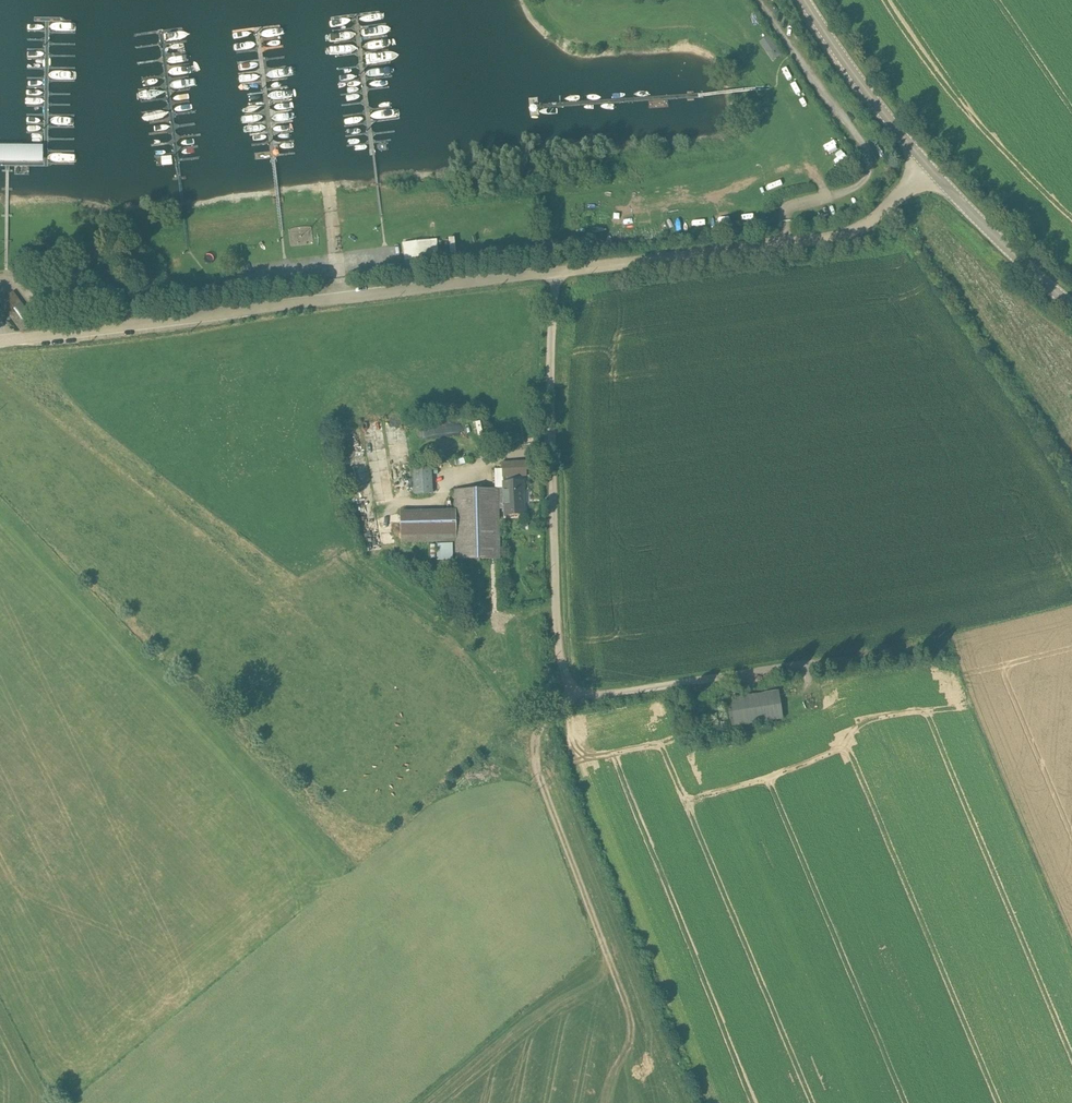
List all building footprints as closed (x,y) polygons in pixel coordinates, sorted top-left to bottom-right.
[(759,41),(771,61),(781,55),(769,35),(759,41)] [(0,146),(0,158),(39,158),(39,146),(0,146)] [(436,240),(402,244),(405,268),(439,264),(436,240)] [(223,290),(197,294),(197,299),(223,295),(223,290)] [(12,293),(0,302),(22,330),(24,328),(34,321),(12,293)] [(439,415),(414,416),(415,434),(440,432),(439,415)] [(530,459),(503,460),(504,477),(531,476),(530,459)] [(433,462),(413,462),(414,495),(434,494),(433,462)] [(525,481),(506,482),(507,516),(526,516),(525,481)] [(455,508),(400,509),(400,543),(438,543),(438,560),(457,560),(501,560),(500,487),(455,488),(455,508)] [(782,691),(724,698),(729,737),(745,735),(744,724),(786,719),(782,691)]
